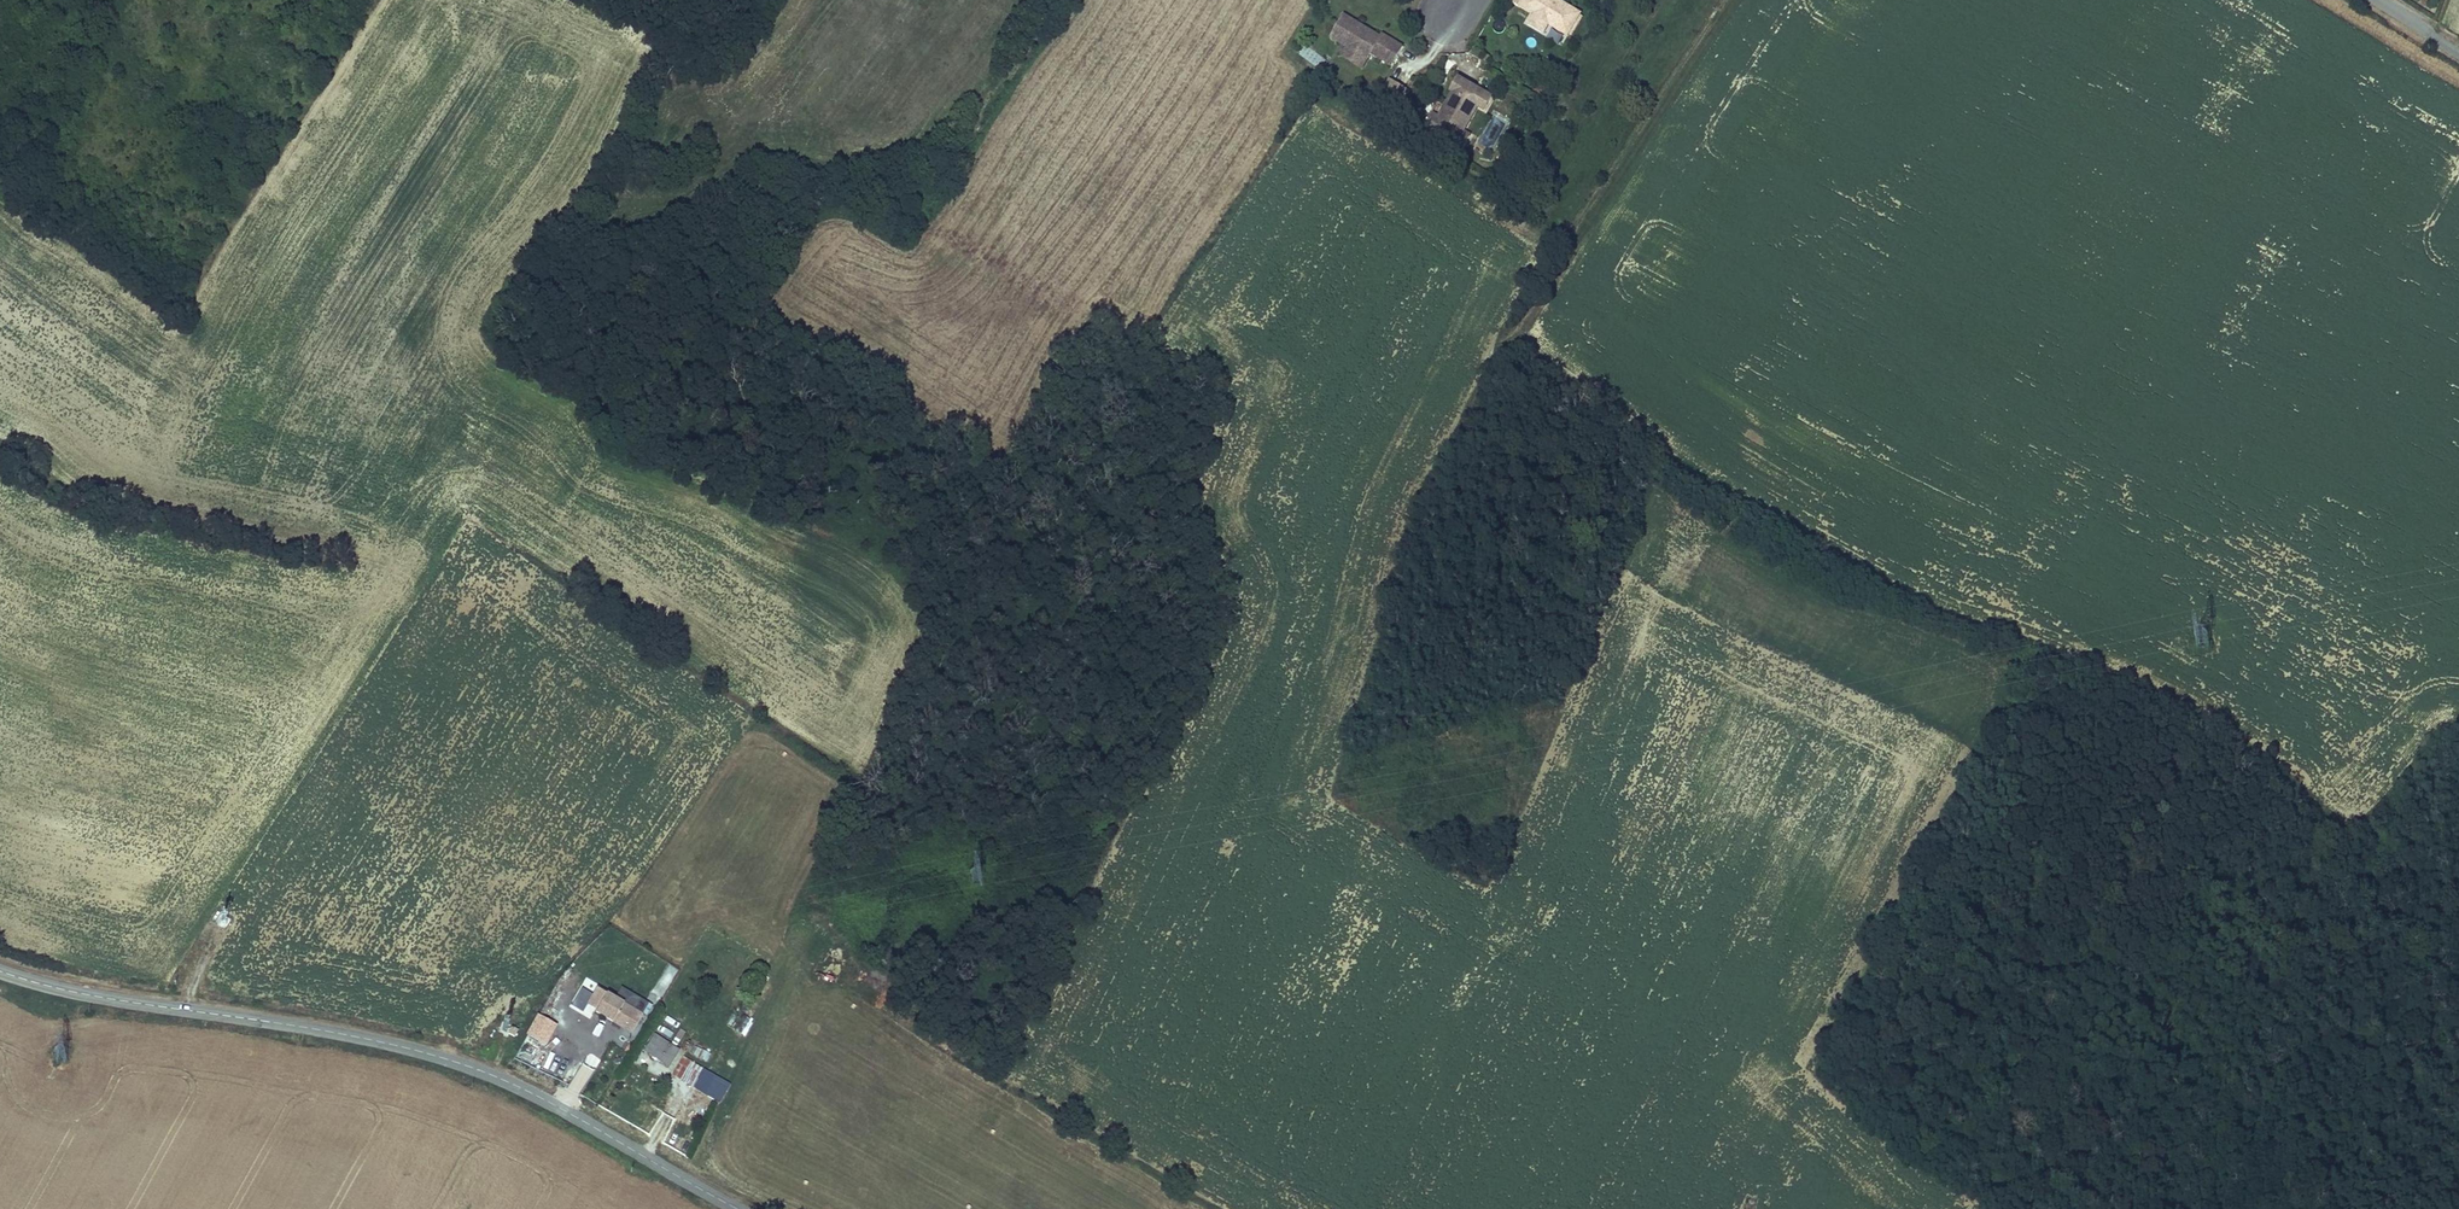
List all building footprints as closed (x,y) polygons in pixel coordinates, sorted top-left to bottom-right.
[(1519,13),(1531,20),(1547,30),(1566,42),(1580,20),(1548,0),(1527,0),(1519,13)] [(1343,18),(1330,41),(1347,51),(1367,63),(1371,57),(1391,70),(1403,51),(1382,39),(1381,41),(1343,18)] [(1543,37),(1547,30),(1531,20),(1527,27),(1543,37)] [(1320,70),(1327,60),(1306,45),(1299,55),(1320,70)] [(1342,60),(1362,72),(1367,63),(1347,51),(1342,60)] [(1469,140),(1461,135),(1452,130),(1468,104),(1477,109),(1485,114),(1491,102),(1457,81),(1450,94),(1453,96),(1440,118),(1443,119),(1441,123),(1438,121),(1431,118),(1424,130),(1462,152),(1469,140)] [(1468,104),(1452,130),(1461,135),(1477,109),(1468,104)] [(662,999),(678,970),(667,964),(651,993),(662,999)] [(591,1017),(624,1039),(631,1030),(597,1008),(591,1017)] [(524,1038),(545,1049),(557,1027),(536,1016),(524,1038)] [(642,1053),(667,1069),(673,1059),(649,1043),(642,1053)] [(695,1047),(690,1057),(706,1064),(710,1054),(695,1047)] [(702,1074),(680,1060),(670,1077),(692,1090),(702,1074)]
